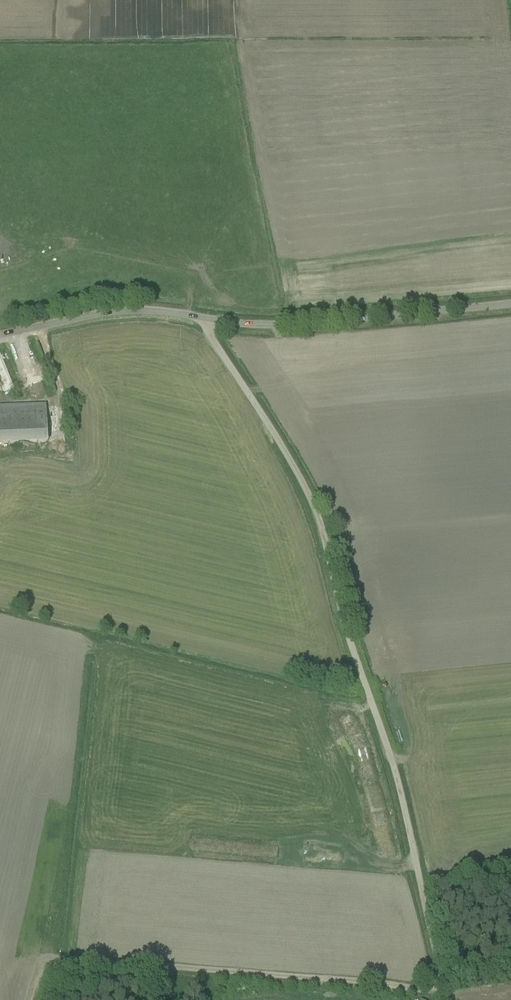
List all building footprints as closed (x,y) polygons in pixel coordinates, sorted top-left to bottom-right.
[(0,411),(0,448),(45,448),(45,410),(0,411)]
